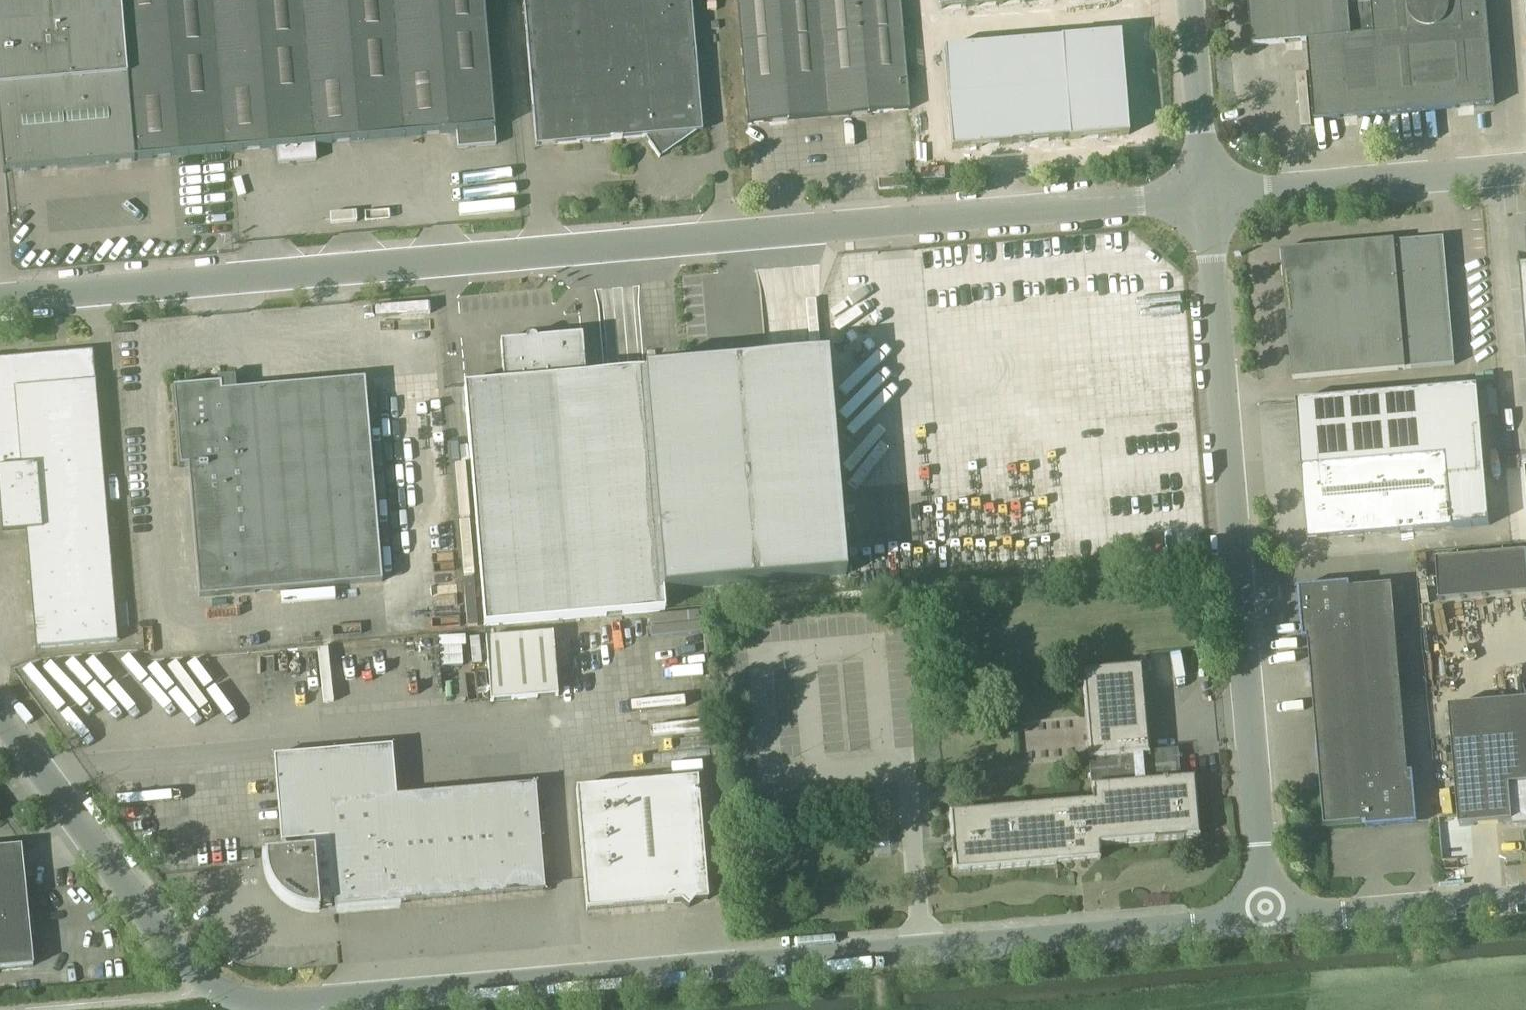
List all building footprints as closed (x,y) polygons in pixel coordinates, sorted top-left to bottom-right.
[(5,56),(8,55),(10,82),(0,83),(0,143),(2,172),(45,168),(30,0),(0,0),(0,66),(5,56)] [(45,168),(98,164),(134,161),(121,0),(30,0),(45,168)] [(134,161),(224,153),(211,0),(121,0),(134,161)] [(224,153),(277,149),(279,164),(315,161),(314,146),(301,0),(211,0),(224,153)] [(314,146),(403,138),(391,0),(301,0),(314,146)] [(403,138),(457,134),(458,150),(495,147),(483,0),(391,0),(403,138)] [(701,117),(691,0),(523,0),(536,148),(644,138),(658,159),(707,126),(701,117)] [(746,125),(828,118),(818,0),(736,0),(746,125)] [(828,118),(910,111),(901,0),(818,0),(828,118)] [(1252,47),(1307,42),(1314,121),(1381,116),(1494,106),(1485,0),(1248,0),(1252,47)] [(1121,25),(944,41),(953,142),(1130,126),(1121,25)] [(1282,251),(1293,380),(1455,366),(1444,238),(1395,242),(1395,241),(1282,251)] [(504,384),(464,387),(485,628),(661,613),(660,592),(846,576),(828,356),(641,373),(586,377),(582,338),(501,344),(504,384)] [(36,650),(117,643),(93,359),(0,367),(0,512),(2,533),(26,531),(36,650)] [(381,583),(364,382),(237,392),(236,377),(218,379),(219,386),(174,390),(181,468),(189,467),(200,598),(381,583)] [(1491,526),(1479,386),(1297,401),(1309,541),(1491,526)] [(1445,554),(1447,596),(1525,592),(1525,551),(1445,554)] [(1412,821),(1393,586),(1306,594),(1325,828),(1412,821)] [(553,634),(486,639),(491,702),(558,697),(553,634)] [(1199,838),(1194,779),(1180,780),(1177,751),(1149,754),(1141,667),(1081,672),(1092,801),(949,814),(954,874),(1100,861),(1099,847),(1199,838)] [(1450,709),(1460,828),(1513,823),(1514,827),(1525,826),(1525,702),(1450,709)] [(264,854),(264,855),(265,855),(265,860),(265,862),(265,865),(266,867),(266,870),(267,872),(268,875),(269,878),(271,883),(273,886),(275,888),(277,891),(280,895),(284,899),(288,901),(292,903),(295,905),(299,907),(301,907),(305,908),(310,909),(315,910),(319,910),(320,910),(319,902),(323,902),(323,909),(332,908),(332,901),(335,901),(336,909),(544,891),(535,786),(396,798),(392,749),(274,759),(282,843),(301,841),(302,851),(264,854)] [(708,901),(698,780),(576,790),(587,912),(682,903),(689,909),(695,902),(708,901)] [(22,848),(0,850),(0,970),(34,967),(22,848)]
